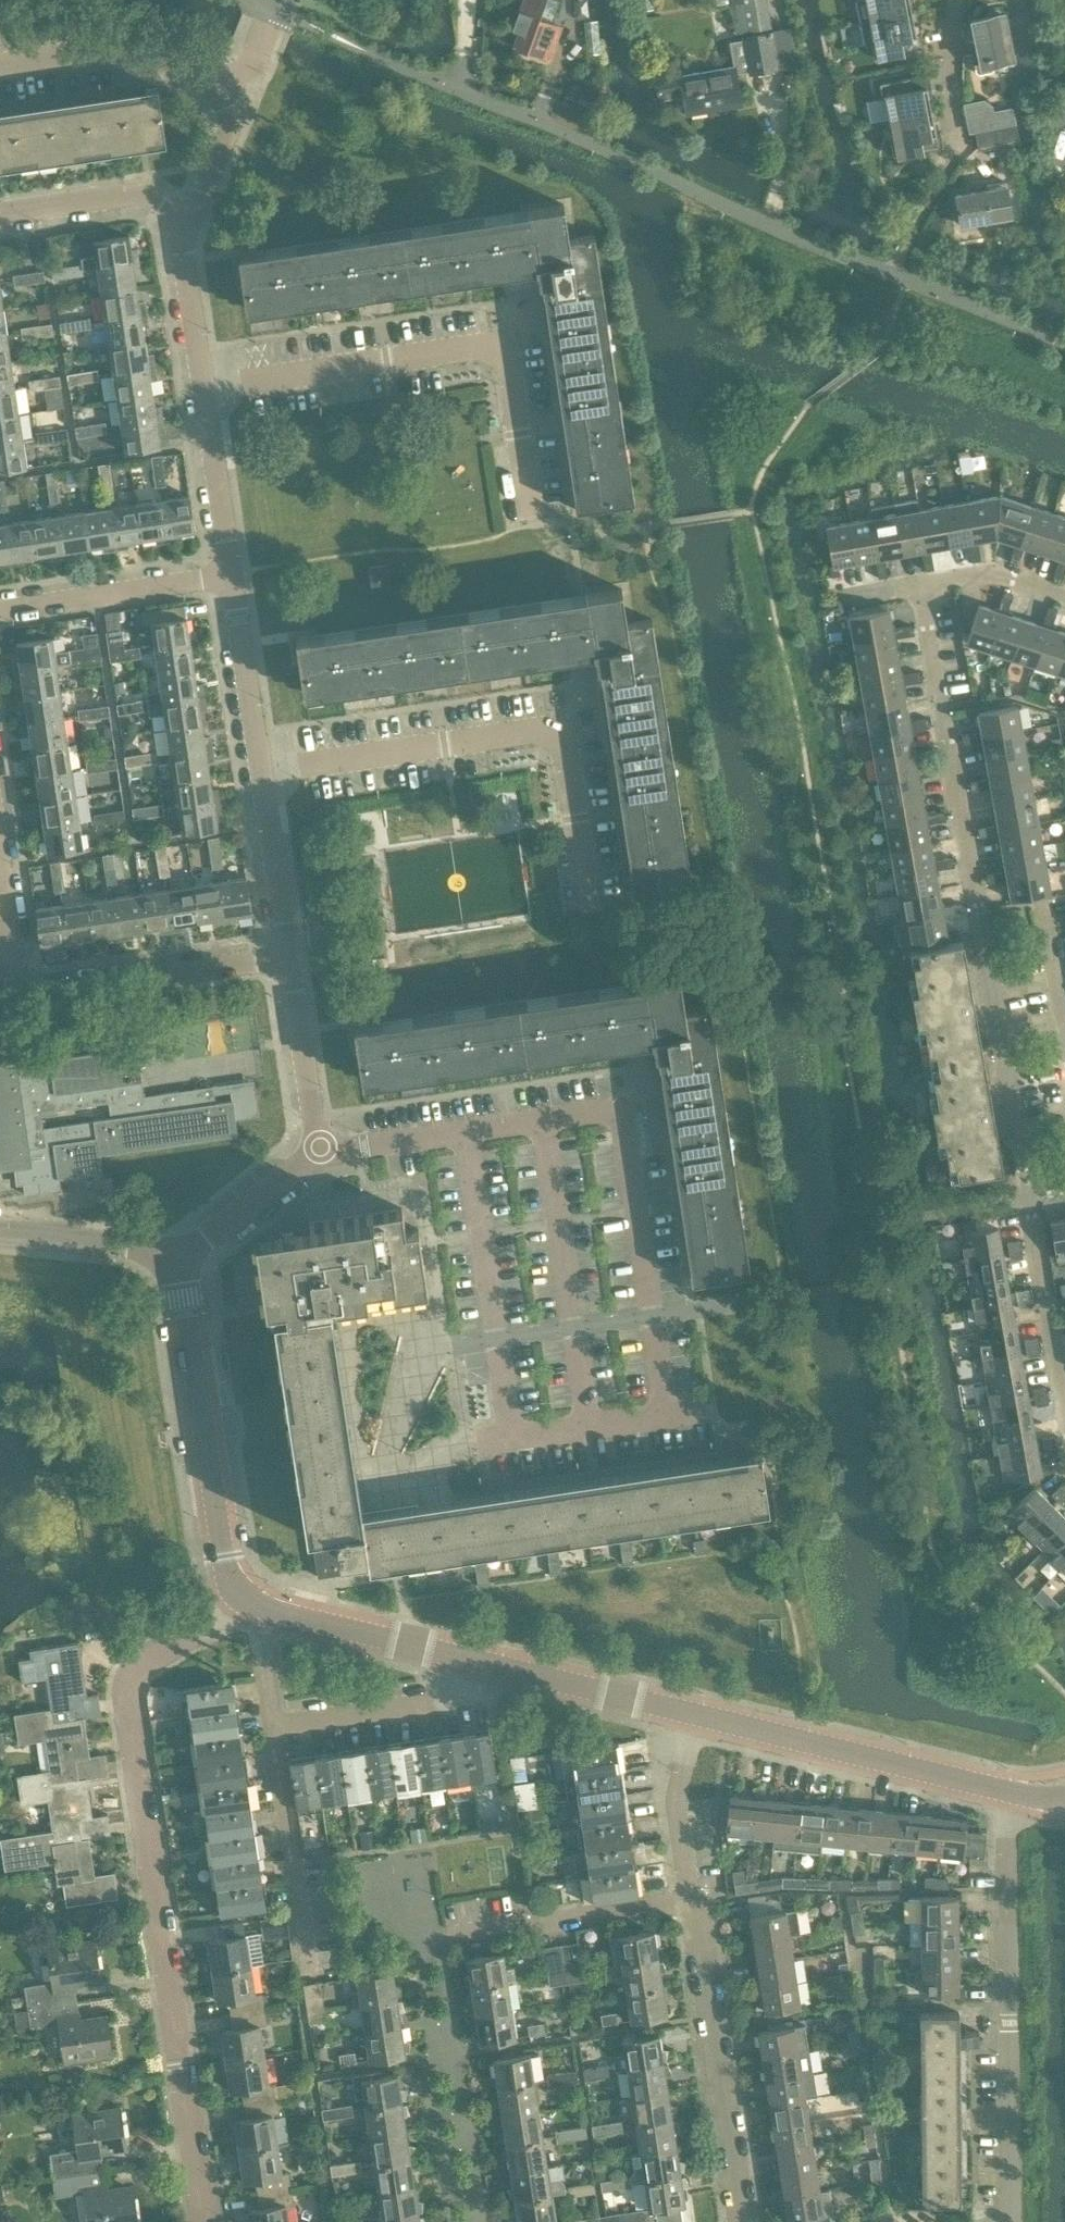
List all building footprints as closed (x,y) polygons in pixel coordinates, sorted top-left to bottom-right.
[(520,11),(514,28),(520,30),(514,46),(549,59),(561,26),(551,23),(560,0),(559,0),(524,0),(520,11)] [(715,7),(724,6),(737,3),(742,33),(770,28),(766,0),(714,0),(715,7)] [(860,22),(913,12),(910,0),(855,0),(860,22)] [(985,16),(972,19),(976,38),(969,39),(976,71),(979,74),(992,71),(995,67),(994,63),(1014,59),(1004,12),(1000,13),(999,11),(997,9),(990,10),(988,13),(989,15),(985,16)] [(913,12),(860,22),(864,46),(873,44),(875,57),(924,48),(925,48),(922,32),(920,32),(921,33),(917,34),(913,12)] [(749,71),(749,74),(778,69),(772,32),(743,37),(744,40),(731,43),(733,59),(738,58),(740,72),(749,71)] [(683,96),(686,115),(742,105),(735,67),(681,77),(680,71),(655,75),(659,100),(683,96)] [(887,96),(891,119),(932,111),(928,89),(932,88),(932,89),(933,89),(930,73),(929,73),(880,83),(883,97),(887,96)] [(166,144),(158,87),(131,91),(132,97),(0,117),(0,169),(166,144)] [(971,117),(987,114),(990,129),(1017,123),(1014,108),(993,112),(992,106),(984,100),(964,104),(966,113),(971,117)] [(932,111),(891,119),(896,141),(892,142),(895,156),(943,146),(943,147),(944,147),(941,131),(940,131),(940,132),(936,132),(932,111)] [(1017,123),(990,129),(983,130),(986,148),(1020,141),(1017,123)] [(806,160),(801,175),(815,180),(820,165),(806,160)] [(986,190),(956,195),(961,224),(962,224),(963,230),(990,225),(989,220),(993,219),(1011,215),(1006,182),(985,185),(986,190)] [(542,287),(543,294),(550,293),(580,496),(574,497),(576,510),(631,501),(598,280),(601,280),(594,234),(569,238),(563,204),(527,209),(528,216),(252,258),(251,251),(238,253),(246,309),(536,265),(536,269),(537,268),(539,282),(541,282),(542,287)] [(83,270),(97,268),(140,261),(138,250),(132,251),(129,235),(93,241),(96,257),(81,259),(82,265),(83,270)] [(97,268),(101,294),(137,288),(135,273),(141,272),(140,261),(97,268)] [(82,265),(67,267),(68,277),(84,275),(83,270),(82,265)] [(68,277),(67,267),(52,269),(53,280),(68,277)] [(43,271),(28,273),(30,283),(45,281),(43,271)] [(30,283),(28,273),(13,275),(15,286),(30,283)] [(101,294),(105,320),(148,314),(146,303),(140,304),(137,288),(101,294)] [(105,320),(109,346),(145,341),(143,325),(149,324),(148,314),(105,320)] [(90,317),(75,319),(76,330),(91,327),(90,317)] [(76,330),(75,319),(60,322),(61,332),(76,330)] [(51,323),(36,325),(38,336),(53,333),(51,323)] [(38,336),(36,325),(21,328),(22,338),(38,336)] [(11,361),(7,335),(0,336),(0,363),(11,361)] [(109,346),(113,373),(156,366),(154,355),(147,356),(145,341),(109,346)] [(15,388),(11,361),(0,363),(0,390),(15,388)] [(113,373),(117,399),(153,393),(151,378),(157,377),(156,366),(113,373)] [(98,370),(83,372),(84,382),(99,380),(98,370)] [(84,382),(83,372),(67,374),(69,385),(84,382)] [(59,376),(44,378),(45,388),(60,386),(59,376)] [(45,388),(44,378),(29,380),(30,390),(45,388)] [(19,414),(15,388),(0,390),(0,417),(19,414)] [(117,399),(121,425),(164,419),(162,408),(155,409),(153,393),(117,399)] [(23,440),(19,414),(0,417),(0,444),(23,440)] [(164,419),(121,425),(125,452),(161,446),(159,430),(165,429),(164,419)] [(106,422),(90,424),(92,435),(107,433),(106,422)] [(92,435),(90,424),(75,427),(77,437),(92,435)] [(67,428),(52,430),(53,441),(68,438),(67,428)] [(53,441),(52,430),(37,433),(38,443),(53,441)] [(0,444),(0,471),(27,467),(23,440),(0,444)] [(151,457),(153,472),(163,470),(161,455),(151,457)] [(98,465),(100,480),(111,478),(109,463),(98,465)] [(163,470),(153,472),(155,487),(166,485),(163,470)] [(46,473),(48,488),(58,486),(56,471),(46,473)] [(111,478),(100,480),(103,495),(113,493),(111,478)] [(58,486),(48,488),(50,503),(61,501),(58,486)] [(0,495),(0,511),(8,509),(6,494),(0,495)] [(189,495),(162,499),(169,542),(179,540),(178,534),(194,531),(189,495)] [(996,537),(1000,496),(966,502),(973,541),(968,542),(970,551),(979,550),(977,540),(996,537)] [(1019,544),(1032,506),(1000,496),(996,537),(1015,543),(1019,544)] [(162,499),(136,503),(141,539),(157,537),(158,543),(169,542),(162,499)] [(926,549),(919,510),(917,500),(894,504),(896,514),(903,553),(921,550),(926,549)] [(973,541),(966,502),(942,506),(949,545),(968,542),(973,541)] [(136,503),(110,507),(116,550),(127,548),(126,542),(141,539),(136,503)] [(894,504),(871,508),(873,518),(880,558),(875,558),(877,568),(886,566),(884,557),(903,553),(896,514),(894,504)] [(949,545),(942,506),(919,510),(926,549),(921,550),(923,560),(932,558),(930,548),(949,545)] [(1042,552),(1054,513),(1032,506),(1019,544),(1015,543),(1012,552),(1021,555),(1024,546),(1042,552)] [(110,507),(84,511),(89,547),(104,545),(105,551),(116,550),(110,507)] [(84,511),(57,515),(64,558),(74,556),(73,550),(89,547),(84,511)] [(1064,556),(1064,517),(1054,513),(1042,552),(1060,557),(1064,559),(1064,556)] [(57,515),(31,519),(36,555),(52,553),(53,559),(64,558),(57,515)] [(880,558),(873,518),(850,522),(857,562),(875,558),(880,558)] [(31,519),(5,523),(11,566),(22,564),(21,558),(36,555),(31,519)] [(857,562),(850,522),(825,526),(832,565),(828,565),(830,576),(840,575),(838,565),(857,562)] [(5,523),(0,524),(0,565),(0,567),(11,566),(5,523)] [(981,560),(979,550),(970,551),(971,561),(981,560)] [(1018,565),(1021,555),(1012,552),(1009,562),(1018,565)] [(1064,559),(1060,557),(1057,567),(1064,569),(1064,556),(1064,559)] [(934,568),(932,558),(923,560),(925,570),(934,568)] [(368,567),(371,588),(388,586),(384,564),(368,567)] [(888,576),(886,566),(877,568),(878,578),(888,576)] [(1064,572),(1064,569),(1057,567),(1053,576),(1063,579),(1064,572)] [(627,622),(621,588),(585,593),(586,599),(310,641),(309,635),(296,637),(304,692),(564,653),(594,649),(594,653),(595,652),(597,666),(599,666),(601,678),(608,677),(638,880),(631,881),(633,893),(689,885),(654,656),(657,655),(652,618),(627,622)] [(1005,591),(1001,601),(1010,604),(1014,594),(1005,591)] [(990,650),(1013,657),(1025,619),(1007,613),(1010,604),(1001,601),(998,610),(1003,612),(990,650)] [(967,642),(990,650),(1003,612),(998,610),(979,604),(967,642)] [(1046,616),(1055,619),(1058,609),(1049,606),(1046,616)] [(850,616),(854,640),(894,633),(893,629),(889,609),(850,616)] [(1058,672),(1064,650),(1064,632),(1052,628),(1055,619),(1046,616),(1043,625),(1047,626),(1035,665),(1058,672)] [(151,623),(155,650),(197,643),(196,632),(189,633),(187,617),(151,623)] [(1013,657),(1035,665),(1047,626),(1043,625),(1025,619),(1013,657)] [(913,625),(903,627),(904,636),(914,634),(913,625)] [(854,640),(858,663),(898,656),(895,638),(904,636),(903,627),(893,629),(894,633),(854,640)] [(106,632),(111,662),(126,659),(124,649),(121,629),(106,632)] [(82,634),(85,655),(87,665),(102,663),(97,632),(82,634)] [(12,660),(14,671),(56,664),(71,662),(70,657),(69,650),(54,652),(52,638),(16,643),(19,659),(12,660)] [(155,650),(159,676),(195,670),(192,655),(199,654),(197,643),(155,650)] [(124,649),(126,659),(141,657),(139,647),(124,649)] [(85,655),(70,657),(71,662),(72,667),(87,665),(85,655)] [(858,663),(862,686),(902,679),(901,675),(898,656),(858,663)] [(22,681),(24,696),(60,691),(56,664),(14,671),(15,682),(22,681)] [(161,691),(146,693),(147,699),(148,704),(205,696),(203,685),(197,686),(195,670),(159,676),(161,691)] [(911,673),(912,682),(922,681),(921,671),(911,673)] [(862,686),(866,710),(906,703),(903,684),(912,682),(911,673),(901,675),(902,679),(862,686)] [(20,713),(22,723),(64,717),(60,691),(24,696),(26,712),(20,713)] [(205,696),(148,704),(149,710),(150,717),(164,714),(166,728),(202,723),(200,707),(207,706),(205,696)] [(147,699),(132,701),(134,712),(149,710),(148,704),(147,699)] [(134,712),(132,701),(117,704),(118,714),(134,712)] [(866,710),(871,733),(910,726),(909,721),(906,703),(866,710)] [(108,705),(93,707),(95,717),(110,715),(108,705)] [(983,736),(1022,729),(1018,705),(978,712),(982,731),(972,733),(974,742),(984,741),(983,736)] [(95,717),(93,707),(78,709),(80,720),(95,717)] [(30,733),(32,749),(68,743),(64,717),(22,723),(23,734),(30,733)] [(919,719),(921,729),(931,727),(929,718),(919,719)] [(871,733),(875,756),(914,749),(911,730),(921,729),(919,719),(909,721),(910,726),(871,733)] [(166,728),(170,755),(213,748),(211,737),(205,738),(202,723),(166,728)] [(987,759),(1026,752),(1022,729),(983,736),(984,741),(987,759)] [(964,744),(974,742),(972,733),(962,735),(964,744)] [(28,765),(29,776),(72,770),(68,743),(32,749),(34,764),(28,765)] [(170,755),(174,781),(210,776),(208,760),(214,759),(213,748),(170,755)] [(875,756),(879,779),(918,772),(918,768),(914,749),(875,756)] [(155,752),(140,754),(141,764),(157,762),(155,752)] [(991,782),(1030,775),(1026,752),(987,759),(990,778),(980,779),(982,789),(992,787),(991,782)] [(141,764),(140,754),(125,756),(126,766),(141,764)] [(116,757),(101,760),(103,770),(118,768),(116,757)] [(103,770),(101,760),(86,762),(87,772),(103,770)] [(927,766),(929,775),(939,774),(937,764),(927,766)] [(879,779),(883,803),(922,796),(919,777),(929,775),(927,766),(918,768),(918,772),(879,779)] [(38,786),(40,801),(76,796),(72,770),(29,776),(31,787),(38,786)] [(995,805),(1034,798),(1030,775),(991,782),(992,787),(995,805)] [(174,781),(178,807),(221,801),(219,790),(213,791),(210,776),(174,781)] [(972,790),(982,789),(980,779),(970,781),(972,790)] [(36,818),(37,828),(80,822),(76,796),(40,801),(42,817),(36,818)] [(883,803),(887,826),(927,819),(926,814),(922,796),(883,803)] [(999,828),(1038,821),(1034,798),(995,805),(998,824),(989,825),(990,835),(1000,833),(999,828)] [(221,801),(178,807),(182,834),(218,829),(216,812),(222,811),(221,801)] [(163,804),(148,806),(149,817),(164,814),(163,804)] [(149,817),(148,806),(133,809),(134,819),(149,817)] [(124,810),(109,812),(110,822),(126,820),(124,810)] [(935,812),(937,822),(947,820),(945,811),(935,812)] [(110,822),(109,812),(94,815),(95,825),(110,822)] [(887,826),(891,849),(931,842),(927,823),(937,822),(935,812),(926,814),(927,819),(887,826)] [(1000,833),(1003,851),(1043,845),(1038,821),(999,828),(1000,833)] [(80,822),(37,828),(39,839),(45,838),(48,854),(84,849),(80,822)] [(980,837),(990,835),(989,825),(979,827),(980,837)] [(208,839),(210,854),(221,852),(218,837),(208,839)] [(891,849),(895,872),(935,865),(934,860),(931,842),(891,849)] [(155,847),(158,862),(168,860),(166,845),(155,847)] [(1008,879),(1007,875),(1047,868),(1043,845),(1003,851),(1006,870),(997,872),(998,881),(1008,879)] [(221,852),(210,854),(212,869),(223,868),(221,852)] [(103,855),(105,870),(116,868),(113,853),(103,855)] [(944,859),(945,868),(955,866),(954,857),(944,859)] [(895,872),(899,895),(939,888),(936,870),(945,868),(944,859),(934,860),(935,865),(895,872)] [(168,860),(158,862),(160,877),(170,875),(168,860)] [(50,863),(53,878),(63,876),(61,861),(50,863)] [(116,868),(105,870),(107,885),(118,883),(116,868)] [(1007,875),(1008,879),(1011,899),(1051,892),(1047,868),(1007,875)] [(988,883),(998,881),(997,872),(987,873),(988,883)] [(63,876),(53,878),(55,893),(65,891),(63,876)] [(246,877),(220,881),(226,924),(237,922),(236,916),(252,913),(246,877)] [(220,881),(193,885),(199,921),(214,919),(215,925),(226,924),(220,881)] [(193,885),(167,889),(173,932),(184,930),(183,924),(199,921),(193,885)] [(899,895),(903,918),(943,911),(942,907),(939,888),(899,895)] [(167,889),(141,893),(146,929),(162,927),(163,933),(173,932),(167,889)] [(141,893),(115,897),(121,940),(132,938),(131,931),(146,929),(141,893)] [(115,897),(88,901),(94,937),(109,935),(110,941),(121,940),(115,897)] [(88,901),(62,905),(68,947),(79,946),(78,939),(94,937),(88,901)] [(962,903),(952,905),(953,914),(963,912),(962,903)] [(68,947),(62,905),(35,909),(41,945),(57,943),(58,949),(68,947)] [(943,911),(903,918),(908,942),(947,935),(944,916),(953,914),(952,905),(942,907),(943,911)] [(936,1051),(940,1075),(934,1076),(936,1091),(930,1092),(941,1152),(947,1151),(950,1166),(956,1165),(958,1178),(1004,1169),(963,941),(918,949),(920,962),(914,962),(917,978),(910,979),(921,1038),(927,1037),(930,1052),(936,1051)] [(657,1053),(659,1065),(665,1065),(696,1267),(689,1268),(691,1281),(747,1272),(712,1043),(716,1042),(710,1006),(685,1009),(680,975),(643,980),(644,987),(367,1028),(366,1022),(354,1024),(362,1080),(651,1036),(652,1040),(653,1040),(655,1053),(657,1053)] [(50,1059),(41,1060),(17,1064),(17,1061),(0,1064),(0,1170),(21,1167),(23,1183),(38,1181),(40,1192),(61,1189),(59,1178),(102,1171),(102,1168),(100,1154),(237,1134),(235,1118),(233,1100),(232,1099),(216,1102),(214,1094),(213,1086),(144,1097),(142,1080),(137,1043),(49,1058),(50,1059)] [(256,1097),(233,1100),(235,1118),(259,1115),(256,1097)] [(38,1181),(23,1183),(25,1194),(40,1192),(38,1181)] [(272,1299),(274,1311),(330,1303),(335,1303),(335,1304),(428,1290),(418,1228),(405,1230),(402,1207),(329,1218),(255,1230),(265,1300),(272,1299)] [(1060,1219),(1060,1220),(1050,1222),(1057,1259),(1064,1257),(1064,1218),(1060,1219)] [(962,1246),(964,1258),(1003,1251),(998,1226),(961,1232),(963,1246),(962,1246)] [(1008,1242),(1009,1250),(1022,1248),(1021,1239),(1008,1242)] [(1022,1248),(1009,1250),(1011,1259),(1024,1257),(1022,1248)] [(967,1270),(970,1282),(1007,1276),(1003,1251),(964,1258),(967,1270)] [(971,1295),(973,1307),(1011,1300),(1018,1299),(1031,1297),(1029,1288),(1010,1292),(1007,1276),(970,1282),(972,1294),(971,1295)] [(1031,1297),(1018,1299),(1019,1308),(1032,1305),(1031,1297)] [(976,1319),(978,1331),(1016,1324),(1011,1300),(973,1307),(975,1319),(976,1319)] [(308,1528),(306,1528),(307,1531),(311,1530),(318,1577),(369,1569),(370,1571),(372,1571),(371,1569),(767,1509),(767,1510),(770,1510),(761,1453),(734,1457),(735,1463),(656,1475),(631,1479),(600,1484),(568,1488),(539,1493),(508,1498),(476,1502),(418,1511),(417,1506),(365,1513),(356,1515),(328,1330),(334,1329),(330,1303),(274,1311),(273,1311),(274,1314),(275,1313),(308,1528)] [(979,1343),(982,1356),(1020,1349),(1016,1324),(978,1331),(980,1343),(979,1343)] [(1025,1339),(1027,1348),(1039,1346),(1038,1337),(1025,1339)] [(1039,1346),(1027,1348),(1028,1356),(1041,1354),(1039,1346)] [(985,1368),(987,1380),(1024,1374),(1020,1349),(982,1356),(984,1368),(985,1368)] [(988,1393),(990,1405),(1029,1398),(1024,1374),(987,1380),(989,1393),(988,1393)] [(1034,1389),(1035,1397),(1048,1395),(1047,1386),(1034,1389)] [(1048,1395),(1035,1397),(1037,1406),(1050,1404),(1048,1395)] [(994,1417),(996,1429),(1033,1423),(1029,1398),(990,1405),(993,1418),(994,1417)] [(997,1442),(999,1454),(1037,1447),(1033,1423),(996,1429),(998,1442),(997,1442)] [(1042,1438),(1044,1446),(1057,1444),(1055,1435),(1042,1438)] [(1057,1444),(1044,1446),(1045,1455),(1058,1452),(1057,1444)] [(1037,1447),(999,1454),(1001,1466),(1002,1466),(1005,1479),(1042,1473),(1037,1447)] [(1058,1500),(1064,1493),(1064,1489),(1061,1485),(1052,1494),(1058,1500)] [(1035,1486),(1008,1513),(1018,1522),(1017,1523),(1026,1532),(1053,1505),(1035,1486)] [(1026,1532),(1035,1541),(1035,1540),(1044,1549),(1064,1528),(1064,1516),(1053,1505),(1026,1532)] [(1044,1549),(1053,1558),(1052,1558),(1061,1567),(1064,1563),(1064,1528),(1044,1549)] [(705,1538),(694,1540),(696,1551),(706,1550),(705,1538)] [(631,1539),(620,1541),(622,1551),(633,1550),(631,1539)] [(559,1550),(548,1552),(550,1562),(560,1561),(559,1550)] [(633,1550),(622,1551),(624,1562),(634,1561),(634,1560),(633,1550)] [(486,1561),(476,1562),(477,1573),(488,1572),(486,1561)] [(560,1561),(550,1562),(551,1573),(562,1572),(560,1561)] [(488,1572),(477,1573),(479,1584),(490,1583),(488,1572)] [(47,1678),(51,1708),(52,1708),(54,1722),(84,1717),(84,1718),(102,1715),(98,1694),(88,1695),(80,1642),(30,1650),(31,1658),(19,1660),(22,1682),(47,1678)] [(204,1687),(176,1691),(176,1692),(188,1690),(191,1714),(236,1708),(232,1684),(235,1683),(235,1682),(207,1686),(204,1686),(204,1687)] [(49,1738),(54,1769),(55,1769),(57,1782),(86,1778),(86,1779),(108,1776),(105,1754),(90,1756),(84,1718),(84,1717),(54,1722),(52,1708),(51,1708),(14,1714),(18,1743),(49,1738)] [(236,1708),(191,1714),(195,1739),(240,1732),(236,1708)] [(488,1730),(464,1734),(470,1778),(495,1774),(495,1779),(496,1778),(493,1758),(492,1751),(489,1728),(489,1727),(487,1727),(488,1730)] [(240,1732),(195,1739),(199,1764),(243,1757),(240,1732)] [(464,1734),(439,1737),(446,1782),(470,1778),(464,1734)] [(439,1737),(414,1741),(421,1786),(446,1782),(439,1737)] [(414,1741),(389,1745),(396,1789),(421,1786),(414,1741)] [(588,1748),(561,1752),(565,1777),(620,1769),(617,1745),(619,1744),(619,1743),(591,1747),(588,1747),(588,1748)] [(389,1745),(365,1749),(371,1793),(396,1789),(389,1745)] [(365,1749),(340,1752),(347,1797),(371,1793),(365,1749)] [(340,1752),(315,1756),(322,1801),(347,1797),(340,1752)] [(290,1757),(289,1757),(294,1785),(293,1785),(294,1789),(297,1809),(298,1809),(298,1805),(322,1801),(315,1756),(291,1760),(291,1757),(290,1757)] [(243,1757),(199,1764),(203,1789),(247,1782),(243,1757)] [(52,1799),(57,1830),(59,1843),(89,1839),(111,1836),(108,1815),(92,1817),(86,1779),(86,1778),(57,1782),(55,1769),(54,1769),(17,1774),(21,1803),(52,1799)] [(620,1769),(565,1777),(569,1803),(575,1802),(575,1801),(624,1794),(620,1769)] [(247,1782),(203,1789),(206,1813),(251,1807),(247,1782)] [(624,1794),(575,1801),(575,1802),(579,1825),(579,1826),(628,1818),(624,1794)] [(727,1832),(751,1835),(755,1797),(754,1797),(754,1799),(730,1797),(727,1832)] [(755,1797),(751,1835),(766,1836),(772,1837),(774,1837),(778,1801),(756,1799),(756,1797),(755,1797)] [(773,1848),(797,1851),(802,1801),(801,1801),(800,1803),(778,1801),(774,1837),(773,1848)] [(802,1801),(797,1851),(821,1853),(822,1842),(825,1806),(802,1804),(802,1801)] [(822,1842),(846,1844),(849,1806),(848,1806),(848,1808),(825,1806),(822,1842)] [(846,1844),(869,1846),(873,1811),(850,1808),(850,1806),(849,1806),(846,1844)] [(251,1807),(206,1813),(210,1838),(254,1831),(251,1807)] [(869,1846),(893,1849),(896,1811),(895,1810),(895,1813),(873,1811),(869,1846)] [(893,1849),(916,1851),(919,1815),(897,1813),(897,1811),(896,1811),(893,1849)] [(916,1851),(939,1853),(943,1815),(942,1815),(942,1817),(919,1815),(916,1851)] [(943,1815),(939,1853),(964,1856),(964,1853),(985,1855),(987,1831),(980,1830),(980,1823),(967,1822),(967,1820),(944,1818),(944,1815),(943,1815)] [(628,1818),(579,1826),(582,1850),(582,1851),(631,1843),(628,1818)] [(57,1830),(0,1838),(5,1869),(55,1862),(59,1884),(63,1883),(66,1906),(118,1898),(114,1873),(94,1875),(89,1839),(59,1843),(57,1830)] [(254,1831),(210,1838),(214,1863),(258,1856),(254,1831)] [(582,1850),(573,1852),(577,1877),(635,1868),(631,1843),(582,1851),(582,1850)] [(258,1856),(214,1863),(217,1888),(262,1881),(258,1856)] [(635,1868),(577,1877),(577,1878),(580,1877),(584,1901),(590,1901),(642,1893),(642,1892),(639,1892),(635,1868)] [(783,1887),(794,1887),(794,1878),(783,1878),(783,1887)] [(794,1878),(794,1887),(817,1888),(818,1879),(794,1878)] [(937,1888),(937,1878),(925,1878),(926,1888),(937,1888)] [(948,1878),(937,1878),(937,1888),(948,1887),(948,1878)] [(817,1888),(841,1889),(841,1879),(818,1879),(817,1888)] [(841,1879),(841,1889),(865,1889),(866,1879),(841,1879)] [(890,1888),(889,1879),(866,1879),(865,1889),(890,1888)] [(901,1879),(889,1879),(890,1888),(901,1888),(901,1879)] [(221,1912),(217,1913),(217,1914),(237,1911),(268,1906),(268,1905),(265,1905),(262,1881),(217,1888),(221,1912)] [(757,1882),(746,1883),(748,1893),(759,1891),(757,1882)] [(748,1893),(746,1883),(735,1885),(737,1894),(748,1893)] [(858,1898),(857,1893),(846,1893),(849,1912),(851,1911),(859,1910),(858,1898)] [(763,1894),(747,1896),(751,1916),(784,1911),(781,1897),(764,1899),(763,1894)] [(909,1899),(909,1922),(960,1921),(961,1920),(958,1920),(958,1896),(909,1897),(909,1899)] [(752,1940),(752,1941),(790,1935),(801,1934),(797,1909),(784,1911),(751,1916),(754,1940),(752,1940)] [(851,1911),(853,1924),(862,1922),(861,1910),(859,1910),(851,1911)] [(260,1920),(263,1937),(289,1933),(286,1916),(260,1920)] [(832,1918),(834,1929),(843,1927),(842,1916),(832,1918)] [(909,1945),(922,1945),(958,1944),(958,1922),(961,1922),(960,1921),(909,1922),(909,1945)] [(862,1922),(853,1924),(854,1935),(864,1933),(862,1922)] [(843,1927),(834,1929),(835,1940),(845,1938),(843,1927)] [(609,1938),(613,1967),(659,1960),(659,1957),(662,1956),(663,1949),(657,1948),(655,1931),(609,1938)] [(754,1941),(758,1964),(793,1959),(790,1935),(752,1941),(752,1942),(754,1941)] [(207,1963),(208,1972),(250,1966),(245,1936),(209,1941),(211,1961),(207,1963)] [(24,1986),(28,2009),(77,2002),(74,1985),(101,1981),(94,1939),(47,1946),(53,1982),(24,1986)] [(578,1943),(561,1945),(566,1974),(583,1971),(578,1943)] [(922,1945),(923,1969),(961,1968),(961,1967),(959,1967),(958,1944),(922,1945)] [(544,1948),(548,1976),(566,1974),(561,1945),(544,1948)] [(471,1985),(472,1988),(508,1982),(504,1954),(467,1959),(470,1976),(465,1979),(468,1986),(471,1985)] [(759,1987),(797,1982),(793,1959),(758,1964),(761,1986),(759,1987)] [(875,1959),(875,1970),(884,1970),(884,1959),(875,1959)] [(624,1976),(627,1993),(663,1988),(661,1971),(666,1968),(663,1961),(659,1962),(659,1960),(613,1967),(609,1967),(611,1978),(624,1976)] [(839,1964),(841,1975),(850,1974),(849,1963),(839,1964)] [(228,2000),(230,2015),(265,2009),(262,1994),(254,1995),(250,1966),(208,1972),(210,1981),(215,1982),(217,2001),(228,2000)] [(961,1968),(923,1969),(923,1993),(959,1993),(959,1969),(961,1969),(961,1968)] [(354,2006),(361,2005),(398,1999),(397,1996),(401,1996),(401,1988),(396,1988),(393,1970),(357,1976),(359,1992),(352,1993),(354,2006)] [(884,1970),(875,1970),(875,1981),(884,1981),(884,1970)] [(583,1971),(566,1974),(567,1984),(584,1981),(583,1971)] [(566,1974),(548,1976),(550,1986),(563,1984),(567,1984),(566,1974)] [(850,1974),(841,1975),(842,1986),(852,1985),(850,1974)] [(303,1985),(307,2013),(324,2010),(320,1982),(303,1985)] [(473,1999),(476,2016),(513,2010),(508,1982),(472,1988),(472,1990),(469,1991),(468,1998),(473,1999)] [(797,1982),(759,1987),(759,1988),(761,1988),(765,2012),(801,2006),(797,1982)] [(663,1988),(627,1993),(631,2022),(668,2016),(667,2013),(671,2012),(672,2005),(666,2004),(663,1988)] [(361,2005),(365,2033),(402,2027),(399,2010),(404,2008),(402,2001),(398,2002),(398,1999),(361,2005)] [(77,2002),(28,2009),(31,2028),(59,2024),(65,2063),(112,2056),(106,2015),(80,2019),(77,2002)] [(220,2052),(222,2062),(263,2055),(259,2026),(267,2025),(265,2009),(230,2015),(232,2029),(222,2031),(225,2050),(220,2052)] [(959,2009),(920,2009),(920,2038),(921,2081),(921,2106),(921,2130),(922,2155),(922,2178),(922,2204),(961,2203),(959,2009)] [(324,2010),(307,2013),(309,2023),(326,2021),(324,2010)] [(513,2010),(476,2016),(479,2032),(473,2034),(476,2041),(480,2041),(480,2044),(517,2039),(513,2010)] [(601,2015),(603,2025),(618,2023),(617,2013),(601,2015)] [(528,2026),(530,2036),(545,2034),(544,2024),(528,2026)] [(760,2056),(760,2057),(798,2051),(809,2050),(805,2025),(759,2033),(762,2056),(760,2056)] [(402,2027),(365,2033),(370,2061),(406,2056),(406,2052),(409,2052),(410,2044),(404,2044),(402,2027)] [(849,2032),(851,2043),(860,2042),(859,2031),(849,2032)] [(965,2031),(965,2043),(979,2043),(979,2031),(965,2031)] [(620,2055),(614,2064),(614,2065),(615,2071),(627,2069),(664,2063),(664,2060),(667,2060),(668,2052),(662,2052),(660,2034),(623,2040),(625,2054),(620,2055)] [(860,2042),(851,2043),(853,2054),(862,2053),(860,2042)] [(763,2058),(766,2080),(802,2075),(798,2051),(760,2057),(760,2058),(763,2058)] [(340,2055),(341,2065),(357,2063),(355,2052),(340,2055)] [(498,2086),(498,2089),(535,2083),(531,2054),(494,2060),(496,2077),(491,2079),(494,2086),(498,2086)] [(263,2055),(222,2062),(223,2071),(228,2071),(231,2091),(241,2089),(244,2104),(278,2099),(276,2083),(268,2084),(263,2055)] [(627,2069),(632,2097),(668,2091),(666,2075),(671,2072),(668,2065),(664,2066),(664,2063),(627,2069)] [(614,2065),(599,2068),(600,2078),(615,2076),(615,2071),(614,2065)] [(600,2078),(599,2068),(584,2070),(585,2080),(600,2078)] [(364,2098),(366,2109),(402,2103),(402,2100),(405,2100),(406,2092),(401,2092),(398,2074),(382,2077),(381,2071),(343,2077),(344,2078),(352,2076),(356,2099),(364,2098)] [(577,2071),(562,2073),(564,2084),(579,2081),(577,2071)] [(564,2084),(562,2073),(547,2076),(549,2086),(564,2084)] [(767,2103),(768,2104),(805,2098),(818,2096),(815,2073),(802,2075),(766,2080),(770,2102),(767,2103)] [(856,2079),(858,2090),(868,2088),(866,2077),(856,2079)] [(500,2100),(503,2116),(539,2111),(535,2083),(498,2089),(499,2091),(495,2092),(494,2099),(500,2100)] [(868,2088),(858,2090),(860,2101),(869,2099),(868,2088)] [(632,2097),(636,2125),(673,2119),(672,2116),(676,2116),(677,2108),(671,2108),(668,2091),(632,2097)] [(770,2104),(773,2127),(809,2121),(805,2098),(768,2104),(768,2105),(770,2104)] [(238,2140),(234,2142),(235,2151),(277,2145),(272,2116),(280,2115),(278,2099),(244,2104),(246,2119),(235,2121),(238,2140)] [(366,2109),(370,2136),(407,2131),(404,2114),(409,2112),(406,2105),(403,2105),(402,2103),(366,2109)] [(352,2105),(337,2108),(338,2118),(354,2116),(352,2105)] [(50,2153),(54,2177),(103,2170),(100,2152),(126,2148),(120,2107),(73,2114),(78,2149),(50,2153)] [(338,2118),(337,2108),(322,2110),(323,2120),(338,2118)] [(506,2142),(507,2144),(543,2139),(539,2111),(503,2116),(505,2133),(500,2135),(503,2142),(506,2142)] [(636,2125),(640,2153),(677,2147),(674,2130),(680,2128),(676,2121),(673,2122),(673,2119),(636,2125)] [(622,2121),(607,2124),(609,2134),(624,2132),(622,2121)] [(775,2149),(775,2150),(813,2144),(809,2121),(773,2127),(777,2149),(775,2149)] [(609,2134),(607,2124),(592,2126),(594,2136),(609,2134)] [(864,2125),(865,2136),(875,2135),(873,2124),(864,2125)] [(586,2127),(571,2129),(572,2140),(587,2137),(586,2127)] [(572,2140),(571,2129),(556,2132),(557,2142),(572,2140)] [(370,2136),(374,2164),(411,2159),(411,2156),(414,2156),(415,2148),(409,2147),(407,2131),(370,2136)] [(875,2135),(865,2136),(867,2147),(876,2146),(875,2135)] [(509,2156),(511,2172),(548,2167),(543,2139),(507,2144),(507,2147),(504,2148),(503,2155),(509,2156)] [(777,2151),(781,2173),(816,2168),(813,2144),(775,2150),(775,2151),(777,2151)] [(255,2179),(257,2194),(291,2189),(289,2173),(281,2174),(277,2145),(235,2151),(236,2160),(241,2161),(244,2181),(255,2179)] [(634,2171),(631,2177),(632,2183),(645,2181),(681,2175),(681,2172),(684,2172),(685,2164),(679,2164),(677,2147),(640,2153),(640,2154),(632,2155),(634,2171)] [(374,2164),(378,2192),(415,2187),(413,2170),(418,2168),(415,2161),(411,2162),(411,2159),(374,2164)] [(360,2161),(345,2163),(347,2174),(362,2172),(360,2161)] [(347,2174),(345,2163),(330,2166),(332,2176),(347,2174)] [(514,2189),(509,2191),(512,2198),(515,2198),(515,2200),(552,2195),(565,2193),(564,2187),(565,2187),(564,2182),(561,2179),(550,2181),(548,2167),(511,2172),(514,2189)] [(782,2195),(782,2197),(820,2191),(816,2168),(781,2173),(784,2195),(782,2195)] [(54,2177),(56,2195),(84,2191),(89,2221),(138,2221),(133,2189),(106,2193),(103,2170),(54,2177)] [(871,2171),(872,2182),(882,2181),(880,2170),(871,2171)] [(644,2210),(645,2221),(685,2221),(682,2205),(686,2205),(683,2186),(688,2184),(685,2177),(682,2177),(681,2175),(645,2181),(649,2209),(644,2210)] [(631,2177),(616,2179),(617,2190),(632,2188),(632,2183),(631,2177)] [(617,2190),(616,2179),(601,2182),(602,2192),(617,2190)] [(882,2181),(872,2182),(874,2193),(884,2192),(882,2181)] [(579,2185),(581,2195),(596,2193),(594,2183),(579,2185)] [(565,2187),(564,2187),(565,2193),(566,2198),(581,2195),(579,2185),(565,2187)] [(378,2192),(382,2220),(419,2215),(419,2212),(422,2212),(423,2204),(418,2203),(415,2187),(378,2192)] [(286,2206),(294,2204),(291,2189),(257,2194),(259,2209),(249,2210),(250,2221),(288,2221),(286,2206)] [(782,2197),(784,2197),(788,2221),(790,2220),(790,2221),(834,2221),(829,2189),(820,2191),(782,2197)] [(515,2200),(516,2203),(512,2203),(512,2211),(517,2212),(519,2221),(556,2221),(552,2195),(515,2200)] [(888,2214),(887,2208),(871,2211),(872,2217),(888,2214)] [(631,2212),(633,2221),(645,2221),(644,2210),(631,2212)] [(619,2214),(620,2221),(633,2221),(631,2212),(619,2214)] [(619,2214),(606,2216),(607,2221),(620,2221),(619,2214)]
